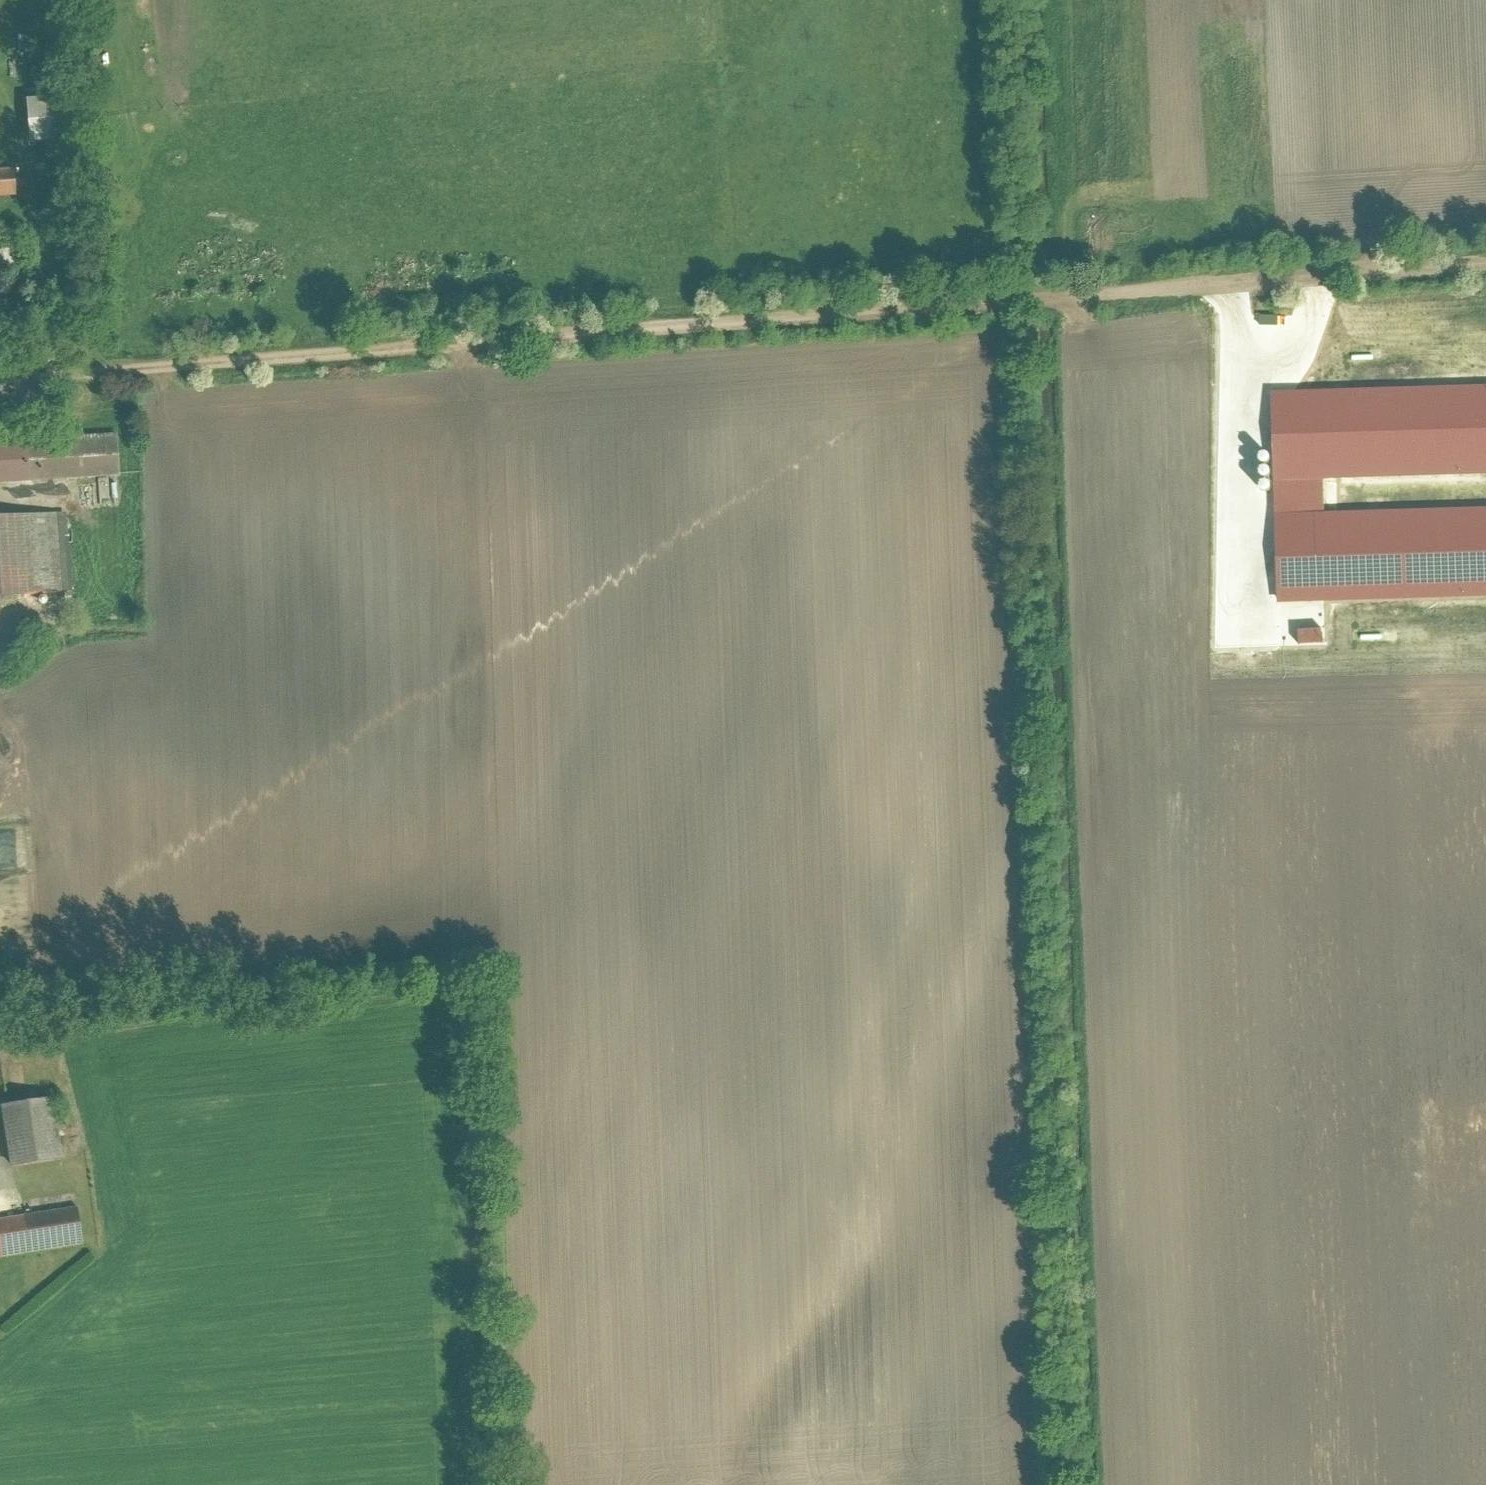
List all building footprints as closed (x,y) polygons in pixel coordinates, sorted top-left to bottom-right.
[(70,90),(34,93),(37,140),(73,138),(70,90)] [(22,194),(20,166),(0,167),(0,196),(22,194)] [(1273,390),(1279,602),(1451,597),(1451,579),(1424,580),(1423,527),(1441,527),(1440,506),(1338,509),(1337,478),(1485,474),(1485,383),(1273,390)] [(125,474),(123,438),(122,420),(0,427),(0,482),(125,474)] [(71,587),(65,507),(17,511),(16,504),(0,505),(0,593),(71,587)] [(1301,629),(1301,643),(1325,642),(1325,628),(1301,629)] [(60,1096),(9,1103),(17,1165),(68,1157),(60,1096)] [(81,1206),(0,1218),(0,1252),(5,1251),(6,1256),(86,1244),(81,1206)]
